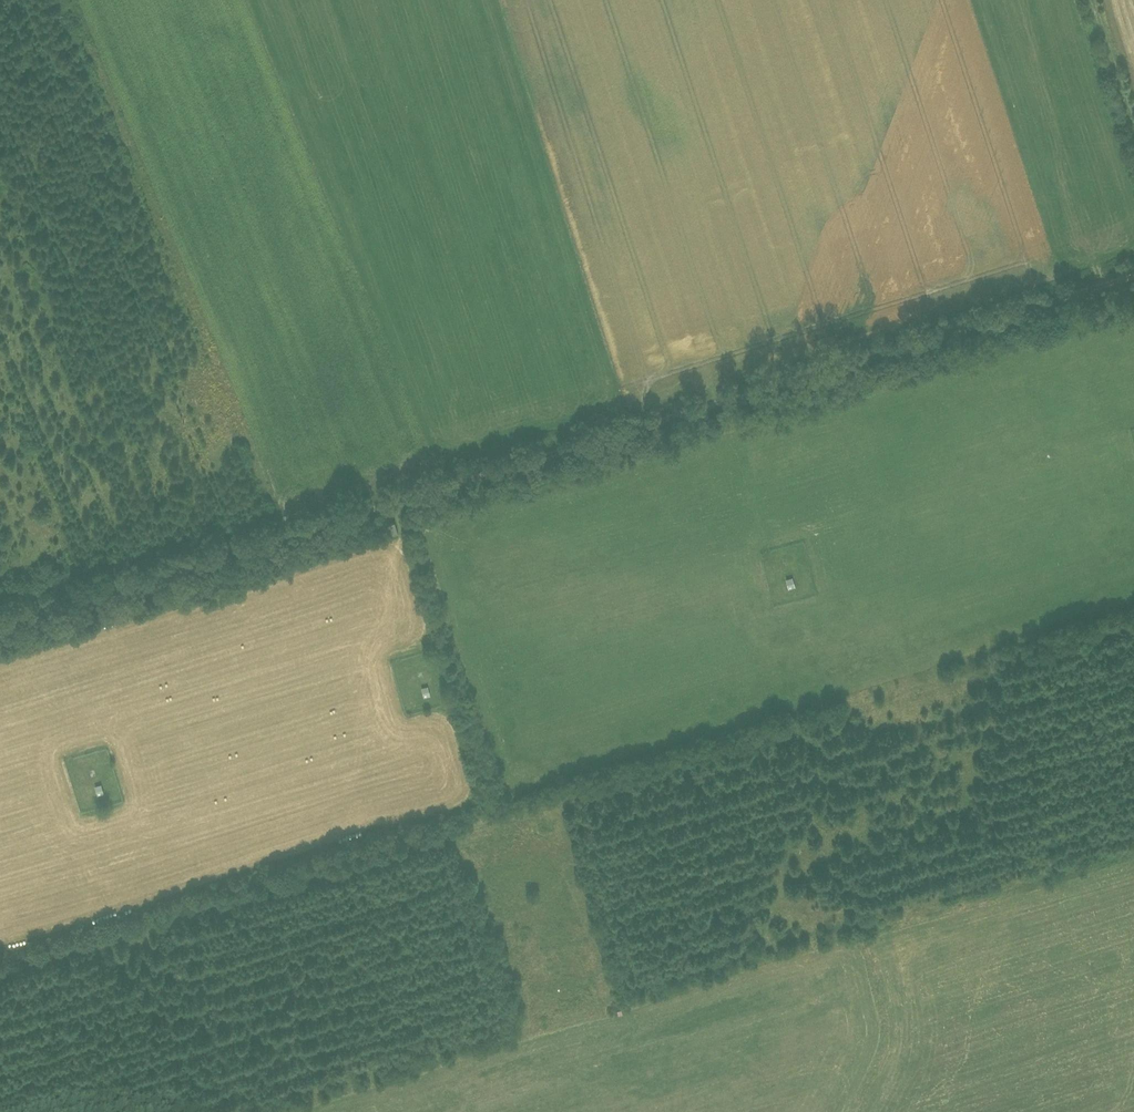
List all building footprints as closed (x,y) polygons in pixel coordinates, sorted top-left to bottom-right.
[(380,524),(383,536),(397,532),(393,521),(380,524)] [(787,587),(794,585),(791,576),(785,578),(787,587)] [(427,685),(421,686),(422,695),(429,694),(427,685)] [(100,783),(93,785),(95,794),(102,792),(100,783)]
